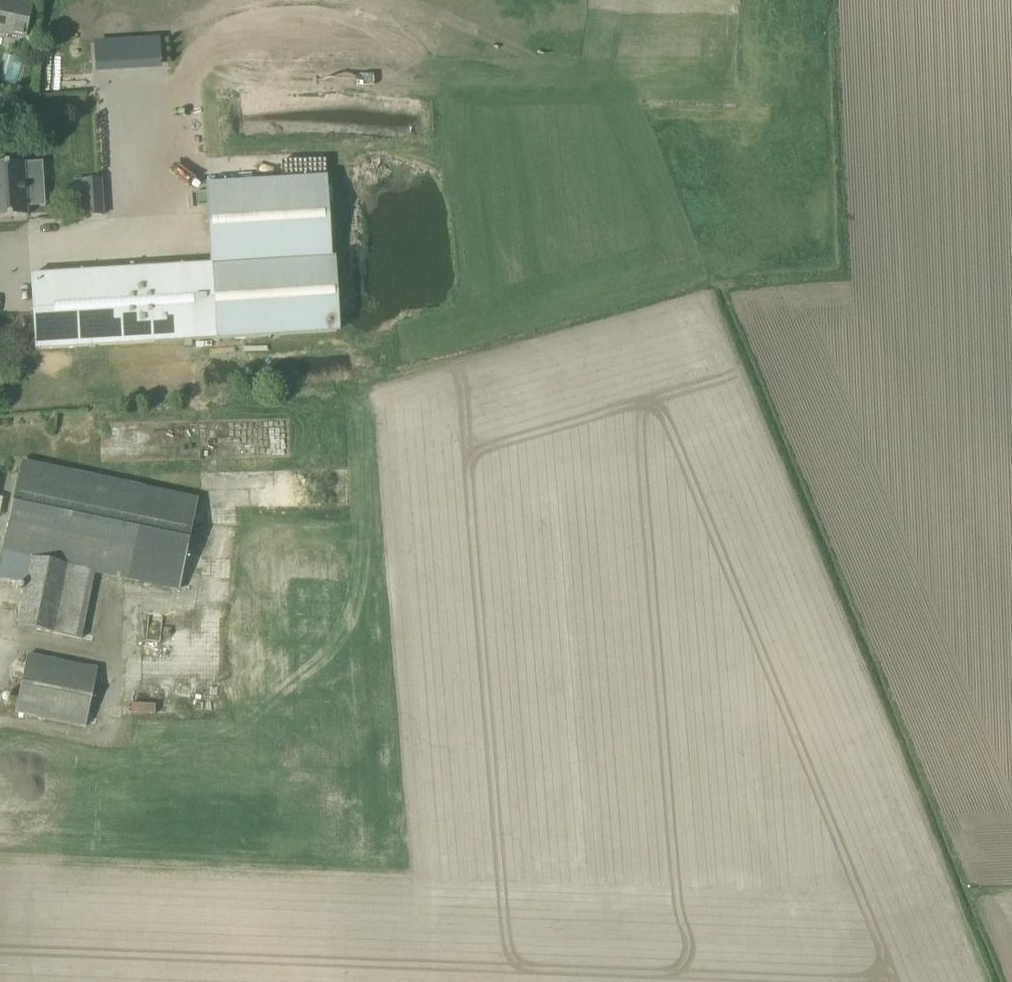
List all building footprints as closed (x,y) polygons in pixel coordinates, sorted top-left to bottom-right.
[(27,40),(33,7),(0,0),(0,34),(27,40)] [(28,216),(27,197),(31,196),(35,192),(34,184),(30,180),(26,181),(25,162),(0,164),(0,218),(28,216)] [(207,184),(211,265),(31,276),(36,350),(336,332),(327,177),(207,184)] [(102,179),(88,180),(89,195),(84,195),(86,216),(104,215),(102,179)] [(0,572),(0,579),(27,584),(18,627),(54,634),(68,563),(96,568),(95,572),(129,578),(180,588),(198,500),(147,489),(22,463),(11,520),(10,524),(0,572)] [(327,477),(309,490),(314,497),(332,483),(327,477)] [(68,563),(54,634),(82,640),(95,572),(96,568),(68,563)] [(15,712),(87,727),(98,670),(27,656),(15,712)]
